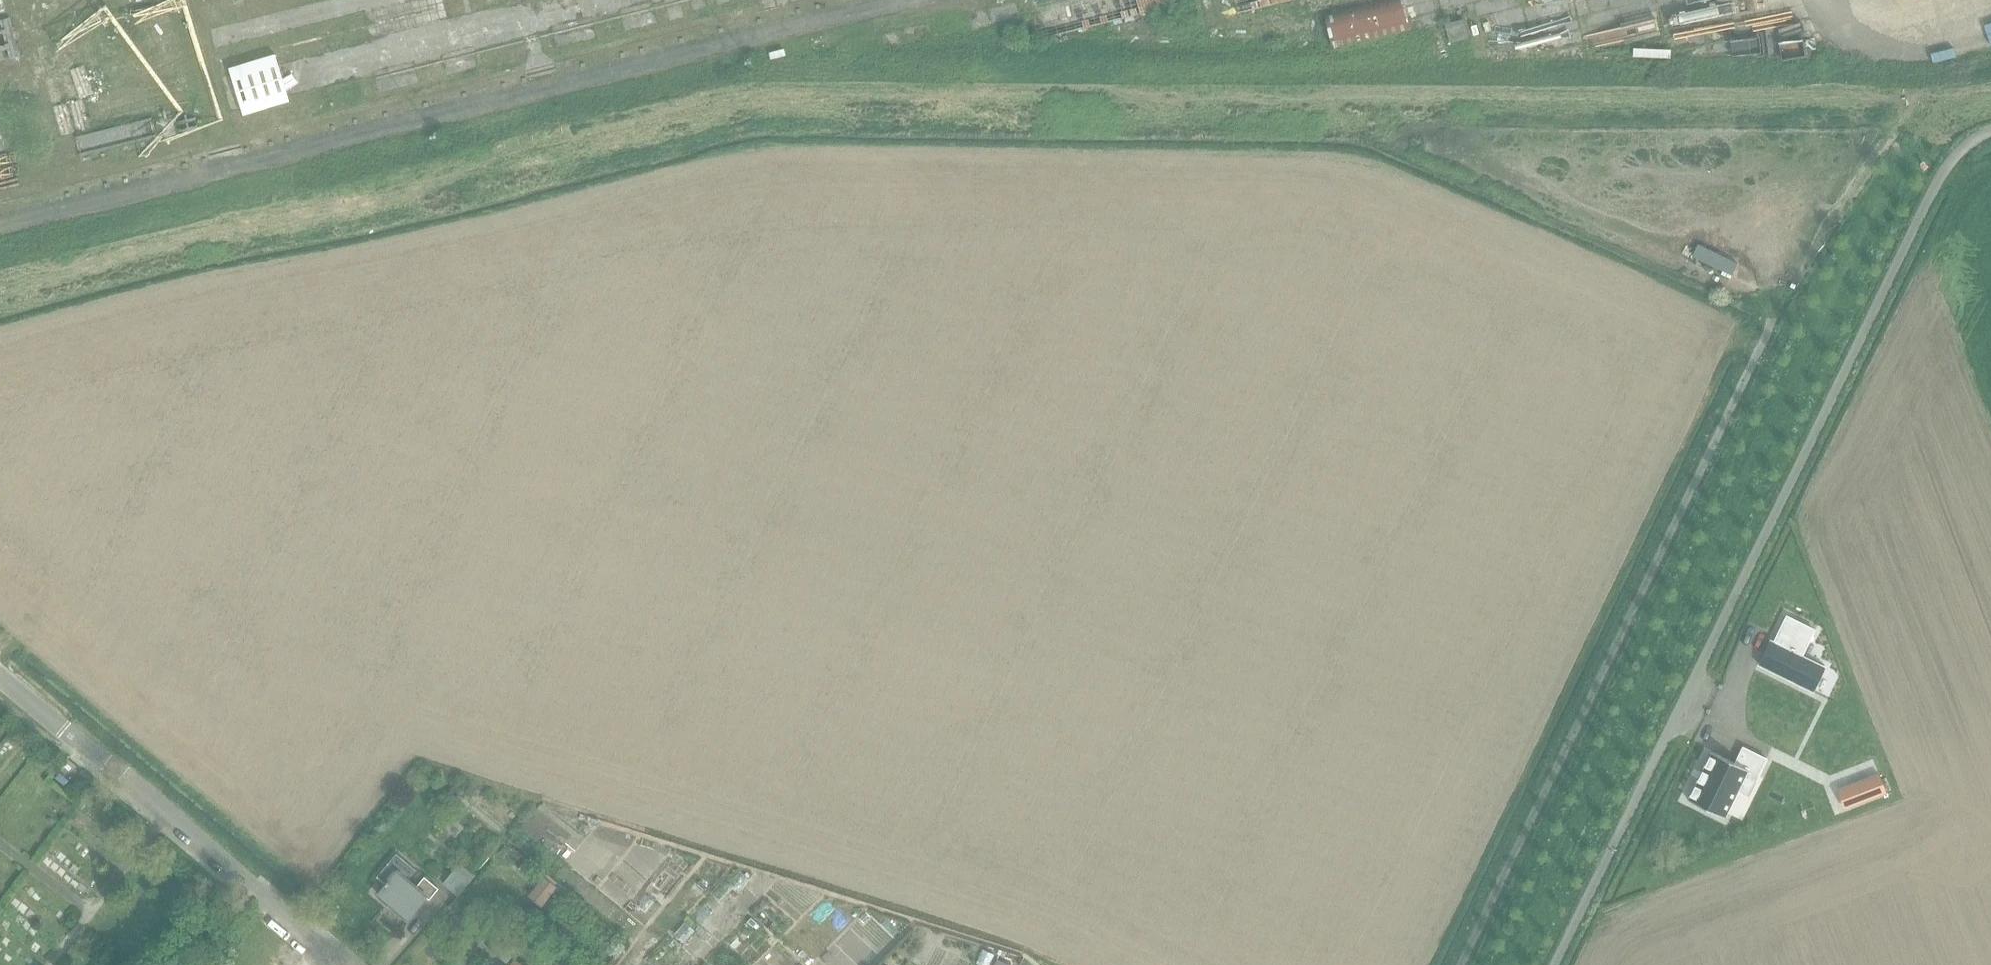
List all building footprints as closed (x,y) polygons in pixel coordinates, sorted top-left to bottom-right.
[(168,9),(183,2),(182,0),(164,0),(168,9)] [(1061,15),(1124,0),(1057,0),(1061,15)] [(1237,13),(1289,0),(1234,0),(1237,13)] [(1324,14),(1332,50),(1410,31),(1402,0),(1383,0),(1324,14)] [(1488,18),(1483,0),(1477,0),(1462,4),(1466,23),(1488,18)] [(1731,19),(1808,18),(1808,0),(1731,0),(1731,19)] [(1721,29),(1722,4),(1697,3),(1696,28),(1721,29)] [(1463,20),(1444,25),(1449,42),(1467,37),(1463,20)] [(301,30),(253,38),(262,87),(310,78),(301,30)] [(770,59),(785,56),(783,49),(768,52),(770,59)] [(1770,640),(1758,664),(1812,690),(1824,667),(1801,656),(1813,629),(1786,616),(1773,642),(1770,640)] [(1701,772),(1687,799),(1723,817),(1737,789),(1744,776),(1746,770),(1757,776),(1765,759),(1742,747),(1734,763),(1711,751),(1701,772)] [(89,764),(86,770),(89,774),(94,769),(89,764)] [(1878,773),(1849,784),(1857,803),(1885,792),(1878,773)] [(453,784),(447,791),(453,796),(459,789),(453,784)] [(565,853),(544,875),(557,888),(578,866),(565,853)] [(415,886),(407,879),(414,870),(395,854),(376,877),(385,885),(377,894),(391,905),(392,903),(408,916),(425,896),(428,899),(438,888),(424,876),(415,886)] [(517,869),(529,878),(535,870),(524,861),(517,869)] [(459,862),(442,883),(457,895),(474,874),(459,862)] [(541,906),(557,887),(543,876),(528,895),(541,906)] [(204,924),(201,921),(196,926),(199,929),(204,924)] [(506,963),(526,938),(528,935),(514,923),(511,927),(506,923),(495,937),(494,937),(486,947),(506,963)] [(986,949),(969,940),(956,964),(978,964),(986,949)]
